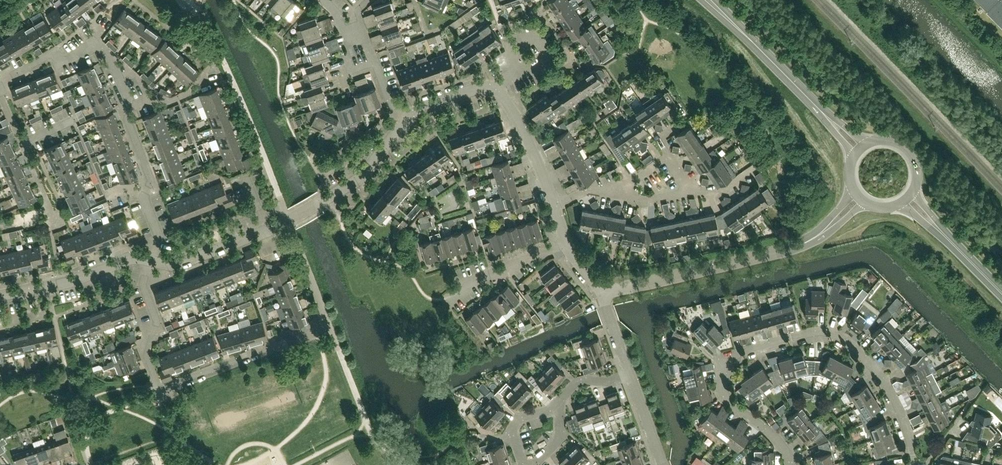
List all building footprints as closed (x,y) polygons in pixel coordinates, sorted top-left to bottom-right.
[(79,0),(66,0),(65,1),(76,16),(85,9),(79,0)] [(93,0),(79,0),(85,9),(94,2),(93,0)] [(283,0),(268,0),(268,1),(273,5),(270,9),(273,12),(283,0)] [(296,2),(294,0),(283,0),(273,12),(276,14),(279,10),(284,15),(296,2)] [(447,1),(444,0),(423,0),(422,2),(442,12),(446,5),(447,1)] [(568,0),(549,0),(548,1),(554,10),(568,0)] [(560,19),(574,9),(568,0),(554,10),(560,19)] [(986,9),(995,0),(977,0),(986,9)] [(986,9),(985,10),(1001,27),(1001,0),(995,0),(986,9)] [(76,16),(65,1),(56,8),(67,23),(76,16)] [(394,12),(390,1),(374,7),(378,18),(394,12)] [(293,22),(304,9),(296,2),(284,15),(293,22)] [(21,3),(15,7),(18,12),(24,8),(21,3)] [(67,23),(56,8),(47,15),(58,30),(67,23)] [(123,31),(134,16),(124,9),(113,24),(123,31)] [(566,28),(581,18),(574,9),(560,19),(566,28)] [(397,22),(394,12),(378,18),(381,28),(397,22)] [(375,14),(362,18),(365,26),(378,22),(375,14)] [(53,33),(44,16),(34,22),(43,39),(53,33)] [(132,38),(143,23),(134,16),(123,31),(132,38)] [(319,27),(315,16),(299,22),(301,29),(296,31),(298,34),(319,27)] [(577,34),(587,27),(586,27),(581,18),(566,28),(573,37),(577,34)] [(43,39),(34,22),(24,28),(33,44),(43,39)] [(401,32),(397,22),(381,28),(385,38),(401,32)] [(141,45),(152,29),(143,23),(132,38),(141,45)] [(497,46),(502,43),(488,23),(483,27),(482,25),(478,28),(490,47),(495,43),(497,46)] [(583,43),(597,33),(591,24),(586,27),(587,27),(577,34),(583,43)] [(323,37),(319,27),(298,34),(299,38),(304,36),(306,43),(323,37)] [(33,44),(24,28),(14,34),(23,50),(33,44)] [(490,47),(478,28),(469,34),(469,35),(471,39),(472,39),(483,55),(487,52),(486,50),(490,47)] [(151,51),(162,36),(152,29),(141,45),(151,51)] [(405,43),(401,32),(385,38),(389,49),(405,43)] [(589,52),(603,42),(597,33),(583,43),(589,52)] [(23,50),(14,34),(4,40),(14,56),(23,50)] [(483,55),(472,39),(471,39),(469,35),(461,41),(463,44),(463,45),(473,59),(477,56),(479,58),(483,55)] [(326,47),(323,37),(306,43),(309,49),(304,51),(305,55),(326,47)] [(607,39),(603,42),(589,52),(596,61),(598,60),(599,61),(603,62),(614,54),(614,50),(607,39)] [(4,40),(0,42),(0,56),(1,57),(0,57),(0,65),(2,69),(11,64),(8,59),(14,56),(4,40)] [(161,62),(174,48),(166,40),(153,54),(161,62)] [(473,59),(463,45),(453,51),(456,54),(459,60),(465,68),(470,65),(468,62),(473,59)] [(330,58),(326,47),(305,55),(306,58),(311,57),(313,63),(314,63),(322,60),(322,61),(330,58)] [(170,69),(183,56),(174,48),(161,62),(170,69)] [(454,69),(449,52),(438,56),(445,75),(449,74),(448,71),(454,69)] [(396,55),(392,57),(394,64),(401,62),(398,55),(396,55)] [(178,77),(191,64),(183,56),(170,69),(178,77)] [(433,76),(428,60),(426,56),(416,59),(418,63),(424,83),(429,81),(428,78),(433,76)] [(445,75),(438,56),(428,60),(433,76),(439,74),(440,77),(445,75)] [(135,64),(130,59),(127,62),(132,67),(135,64)] [(326,70),(322,61),(322,60),(314,63),(313,63),(305,65),(308,72),(303,74),(304,78),(326,70)] [(424,83),(418,63),(407,67),(413,83),(418,81),(419,84),(424,83)] [(187,85),(200,72),(191,64),(178,77),(187,85)] [(99,75),(94,65),(77,73),(82,83),(99,75)] [(413,83),(407,67),(397,71),(403,90),(409,88),(408,85),(413,83)] [(604,83),(601,78),(606,75),(602,69),(598,69),(596,71),(594,69),(585,75),(595,89),(604,83)] [(329,81),(326,70),(304,78),(305,82),(311,80),(313,86),(321,83),(321,84),(329,81)] [(62,89),(58,81),(55,72),(44,76),(51,93),(62,89)] [(104,86),(99,75),(82,83),(87,94),(104,86)] [(595,89),(585,75),(576,81),(586,95),(595,89)] [(51,93),(44,76),(33,80),(40,98),(51,93)] [(40,98),(33,80),(22,84),(29,102),(40,98)] [(301,81),(292,83),(294,89),(302,86),(301,81)] [(586,95),(576,81),(567,87),(577,101),(586,95)] [(325,93),(321,84),(321,83),(313,86),(305,88),(307,96),(302,97),(303,101),(325,93)] [(29,102),(22,84),(11,89),(18,106),(29,102)] [(286,96),(293,95),(292,85),(284,86),(286,96)] [(108,96),(104,86),(87,94),(91,104),(108,96)] [(381,104),(376,87),(365,91),(373,112),(376,111),(374,106),(381,104)] [(577,101),(567,87),(558,93),(568,108),(577,101)] [(221,99),(217,88),(199,94),(204,105),(221,99)] [(373,112),(365,91),(354,95),(356,101),(357,100),(361,111),(367,109),(369,114),(373,112)] [(668,91),(663,95),(661,93),(651,95),(650,96),(653,101),(663,116),(673,109),(671,107),(676,104),(668,91)] [(329,104),(325,93),(303,101),(305,105),(310,103),(312,109),(317,108),(329,104)] [(568,108),(558,93),(550,99),(549,99),(556,109),(555,110),(557,111),(558,114),(568,108)] [(537,101),(548,117),(557,111),(555,110),(556,109),(549,99),(550,99),(547,95),(537,101)] [(113,107),(108,96),(91,104),(96,115),(113,107)] [(663,116),(653,101),(650,96),(649,96),(650,98),(642,103),(645,107),(654,122),(663,116)] [(225,109),(221,99),(204,105),(208,116),(225,109)] [(363,116),(361,111),(357,100),(356,101),(347,104),(354,125),(358,124),(356,119),(363,116)] [(539,124),(548,117),(537,101),(528,107),(539,124)] [(654,122),(645,107),(642,103),(633,110),(639,118),(646,128),(654,122)] [(354,125),(347,104),(336,108),(340,119),(342,124),(349,122),(350,127),(354,125)] [(164,110),(165,116),(174,115),(173,108),(164,110)] [(321,130),(328,115),(318,110),(317,108),(312,109),(306,112),(309,120),(312,121),(310,125),(321,130)] [(229,120),(225,109),(208,116),(212,127),(229,120)] [(165,121),(161,111),(161,110),(143,117),(148,128),(165,121)] [(117,123),(113,111),(96,118),(100,129),(117,123)] [(344,130),(342,124),(340,119),(338,120),(328,115),(321,130),(331,135),(333,131),(336,133),(344,130)] [(507,136),(501,117),(495,118),(496,121),(491,123),(497,140),(507,136)] [(649,133),(646,128),(639,118),(630,124),(640,139),(649,133)] [(579,125),(576,119),(566,125),(569,130),(575,127),(579,125)] [(234,131),(229,120),(212,127),(216,137),(234,131)] [(169,132),(165,121),(148,128),(152,139),(169,132)] [(497,140),(491,123),(485,125),(484,122),(480,124),(486,143),(497,140)] [(122,133),(117,123),(100,129),(104,140),(122,133)] [(12,131),(8,124),(0,128),(0,137),(12,131)] [(486,143),(480,124),(475,126),(476,128),(470,130),(476,147),(486,143)] [(640,139),(630,124),(621,130),(631,145),(640,139)] [(682,145),(696,135),(690,126),(675,136),(682,145)] [(717,126),(711,130),(714,136),(720,132),(717,126)] [(476,147),(470,130),(465,132),(464,129),(459,131),(466,150),(476,147)] [(574,140),(569,130),(553,139),(559,149),(574,140)] [(622,151),(631,145),(621,130),(612,137),(610,134),(605,138),(621,161),(626,158),(622,151)] [(238,141),(234,131),(216,137),(220,148),(238,141)] [(466,150),(459,131),(454,133),(455,136),(450,138),(455,154),(466,150)] [(173,143),(169,132),(152,139),(156,149),(173,143)] [(108,151),(126,144),(122,133),(104,140),(108,151)] [(688,154),(702,144),(696,135),(682,145),(688,154)] [(8,136),(0,139),(0,152),(13,147),(8,136)] [(579,150),(574,140),(559,149),(564,158),(579,150)] [(242,152),(238,141),(220,148),(224,159),(242,152)] [(67,153),(62,142),(45,150),(50,160),(67,153)] [(177,153),(173,143),(156,149),(160,160),(177,153)] [(112,161),(130,154),(126,144),(108,151),(112,161)] [(451,158),(441,144),(436,147),(434,145),(430,148),(442,165),(451,158)] [(708,153),(702,144),(688,154),(694,163),(708,153)] [(13,147),(0,152),(0,164),(0,165),(17,157),(13,147)] [(442,165),(430,148),(426,151),(428,153),(423,156),(433,171),(435,174),(444,168),(441,165),(442,165)] [(584,159),(579,150),(564,158),(569,168),(584,159)] [(713,150),(708,153),(694,163),(700,172),(705,169),(714,162),(719,158),(713,150)] [(253,165),(250,156),(244,158),(242,152),(224,159),(229,170),(241,165),(243,169),(253,165)] [(72,163),(67,153),(50,160),(55,171),(72,163)] [(181,164),(177,153),(160,160),(164,171),(181,164)] [(134,165),(130,154),(112,161),(117,172),(134,165)] [(433,171),(423,156),(418,160),(417,157),(412,160),(424,177),(426,180),(435,174),(433,171)] [(711,177),(726,167),(725,167),(729,165),(723,156),(719,158),(714,162),(705,169),(711,177)] [(22,167),(17,157),(0,165),(5,175),(22,167)] [(574,177),(590,169),(589,168),(584,159),(569,168),(574,177)] [(424,177),(412,160),(408,163),(410,165),(405,169),(414,183),(424,177)] [(512,171),(508,160),(492,165),(495,176),(512,171)] [(76,173),(72,163),(55,171),(59,181),(76,173)] [(186,175),(181,164),(164,171),(168,182),(186,175)] [(134,165),(117,172),(121,183),(138,176),(134,165)] [(594,166),(589,168),(590,169),(574,177),(580,187),(599,176),(594,166)] [(27,178),(22,167),(5,175),(10,185),(27,178)] [(717,187),(732,177),(726,167),(711,177),(717,187)] [(515,181),(512,171),(495,176),(498,187),(515,181)] [(64,191),(81,184),(85,182),(83,177),(79,179),(76,173),(59,181),(64,191)] [(401,173),(397,176),(402,180),(409,186),(411,184),(401,173)] [(411,188),(395,175),(392,179),(394,181),(390,185),(403,197),(411,188)] [(32,188),(27,178),(10,185),(15,196),(32,188)] [(518,192),(515,181),(498,187),(501,197),(518,192)] [(227,194),(222,182),(211,186),(218,204),(224,201),(226,207),(235,203),(231,192),(227,194)] [(86,194),(81,184),(64,191),(69,202),(86,194)] [(403,197),(390,185),(386,190),(384,188),(381,192),(382,193),(396,205),(403,197)] [(218,204),(211,186),(200,190),(207,208),(218,204)] [(776,200),(768,188),(761,193),(758,187),(748,194),(758,208),(767,202),(769,205),(776,200)] [(37,199),(32,188),(15,196),(20,207),(37,199)] [(207,208),(200,190),(190,195),(196,212),(207,208)] [(396,205),(382,193),(381,192),(377,195),(380,197),(376,202),(382,207),(389,213),(396,205)] [(521,203),(518,192),(501,197),(505,208),(521,203)] [(91,205),(86,194),(69,202),(74,213),(91,205)] [(753,219),(762,213),(758,208),(748,194),(740,200),(753,219)] [(196,212),(190,195),(179,199),(186,216),(196,212)] [(186,216),(179,199),(168,203),(175,220),(186,216)] [(729,203),(730,201),(723,200),(724,199),(720,201),(726,210),(721,212),(722,214),(732,228),(732,229),(735,232),(744,225),(731,206),(729,203)] [(753,219),(740,200),(731,206),(744,225),(753,219)] [(389,213),(382,207),(376,202),(372,206),(370,204),(366,208),(382,222),(389,213)] [(615,214),(615,216),(611,233),(610,239),(621,241),(622,235),(624,223),(626,218),(619,216),(619,213),(620,213),(621,205),(617,204),(614,206),(618,211),(615,213),(615,214)] [(707,233),(704,216),(699,216),(697,207),(693,208),(691,206),(689,208),(689,209),(694,213),(693,215),(697,235),(698,240),(708,238),(707,233)] [(697,235),(693,215),(694,213),(689,209),(689,208),(685,209),(687,219),(683,220),(686,237),(697,235)] [(590,229),(593,212),(582,209),(579,227),(590,229)] [(601,231),(604,214),(593,212),(590,229),(601,231)] [(732,228),(722,214),(715,217),(715,213),(704,216),(707,233),(708,238),(709,239),(719,236),(719,233),(721,233),(720,229),(724,228),(727,233),(732,229),(732,228)] [(611,233),(615,216),(604,214),(601,231),(611,233)] [(130,227),(126,215),(115,219),(122,237),(128,234),(130,240),(139,236),(135,226),(130,227)] [(427,215),(423,216),(426,226),(433,225),(431,220),(429,221),(427,215)] [(122,237),(115,219),(104,224),(111,241),(122,237)] [(543,237),(538,220),(527,223),(532,240),(543,237)] [(686,237),(683,220),(672,222),(676,240),(686,237)] [(93,228),(91,222),(81,226),(83,232),(90,249),(100,245),(93,228)] [(677,243),(676,240),(672,222),(661,224),(665,242),(666,246),(677,243)] [(532,240),(527,223),(516,226),(522,243),(532,240)] [(632,243),(635,225),(624,223),(622,235),(621,241),(632,243)] [(111,241),(104,224),(93,228),(100,245),(111,241)] [(665,242),(661,224),(651,227),(651,230),(645,230),(643,242),(642,245),(648,246),(648,243),(654,242),(654,244),(665,242)] [(643,242),(645,230),(646,227),(635,225),(632,243),(631,249),(641,250),(642,245),(643,242)] [(522,243),(516,226),(506,229),(511,246),(522,243)] [(778,226),(773,229),(777,235),(782,232),(778,226)] [(372,233),(367,228),(363,232),(369,237),(372,233)] [(478,245),(475,234),(473,228),(462,231),(468,249),(478,245)] [(511,246),(506,229),(496,233),(501,250),(511,246)] [(468,249),(462,231),(452,235),(457,252),(468,249)] [(90,249),(83,232),(72,236),(79,253),(90,249)] [(501,250),(496,233),(482,237),(484,245),(487,244),(490,253),(501,250)] [(457,252),(452,235),(442,238),(447,255),(457,252)] [(79,253),(72,236),(61,240),(66,252),(61,254),(66,265),(75,261),(73,256),(79,253)] [(447,255),(442,238),(431,241),(436,258),(447,255)] [(436,258),(431,241),(420,245),(426,262),(436,258)] [(43,258),(40,245),(28,248),(32,266),(39,265),(40,270),(50,268),(47,257),(43,258)] [(32,266),(28,248),(17,251),(21,269),(32,266)] [(258,272),(253,260),(258,259),(254,248),(245,251),(247,257),(240,259),(247,277),(258,272)] [(21,269),(17,251),(6,253),(10,271),(21,269)] [(6,253),(0,254),(0,274),(10,271),(6,253)] [(247,277),(240,259),(230,263),(236,281),(247,277)] [(291,278),(289,272),(294,270),(290,261),(280,265),(281,269),(269,274),(274,285),(291,278)] [(236,281),(230,263),(219,268),(226,285),(236,281)] [(547,284),(561,273),(554,264),(540,275),(547,284)] [(226,285),(219,268),(208,272),(215,289),(226,285)] [(215,289),(208,272),(198,276),(204,293),(215,289)] [(554,293),(568,282),(561,273),(547,284),(554,293)] [(204,293),(198,276),(187,280),(194,297),(204,293)] [(295,289),(291,278),(274,285),(278,296),(295,289)] [(194,297),(187,280),(176,284),(183,302),(194,297)] [(850,300),(852,295),(844,292),(846,285),(835,281),(829,299),(836,301),(833,309),(846,313),(848,306),(856,308),(857,302),(850,300)] [(561,301),(575,290),(568,282),(554,293),(561,301)] [(183,302),(176,284),(166,288),(172,306),(183,302)] [(520,299),(508,285),(500,292),(511,306),(520,299)] [(775,289),(777,297),(789,295),(787,287),(775,289)] [(172,306),(166,288),(155,293),(162,310),(172,306)] [(264,299),(272,296),(269,289),(261,293),(264,299)] [(299,300),(295,289),(278,296),(282,306),(299,300)] [(583,310),(577,303),(582,299),(575,290),(561,301),(567,309),(565,310),(570,316),(583,310)] [(824,309),(824,291),(812,291),(811,299),(805,298),(805,316),(817,317),(818,309),(824,309)] [(511,306),(500,292),(491,299),(502,313),(511,306)] [(136,317),(130,299),(119,304),(125,321),(136,317)] [(502,313),(491,299),(483,306),(494,320),(502,313)] [(303,310),(299,300),(282,306),(286,317),(303,310)] [(866,329),(878,315),(863,303),(847,324),(857,331),(862,325),(866,329)] [(125,321),(119,304),(108,308),(115,325),(125,321)] [(797,320),(792,304),(781,307),(786,323),(797,320)] [(494,320),(483,306),(474,312),(485,326),(494,320)] [(786,323),(781,307),(771,309),(775,326),(786,323)] [(899,307),(892,313),(895,317),(902,311),(899,307)] [(115,325),(108,308),(97,312),(104,329),(115,325)] [(765,328),(766,331),(770,330),(771,330),(771,327),(775,326),(771,309),(761,312),(765,328)] [(888,309),(877,319),(881,323),(892,313),(888,309)] [(308,321),(303,310),(286,317),(290,328),(308,321)] [(104,329),(97,312),(87,316),(95,338),(99,336),(97,332),(104,329)] [(485,326),(474,312),(465,319),(476,333),(485,326)] [(761,312),(750,315),(755,331),(760,330),(761,333),(766,331),(765,328),(761,312)] [(755,331),(750,315),(740,318),(744,334),(745,337),(749,336),(749,333),(755,331)] [(95,338),(87,316),(76,320),(83,338),(89,335),(91,339),(95,338)] [(744,334),(740,318),(729,321),(734,337),(744,334)] [(83,338),(76,320),(65,325),(72,342),(83,338)] [(879,343),(896,327),(888,320),(872,335),(876,339),(871,344),(874,344),(877,344),(879,343)] [(268,339),(263,321),(251,324),(257,342),(268,339)] [(724,336),(714,324),(708,329),(702,322),(692,332),(702,342),(706,338),(713,346),(724,336)] [(257,342),(251,324),(240,328),(246,346),(257,342)] [(59,344),(55,326),(43,329),(47,347),(59,344)] [(882,346),(886,350),(899,338),(899,339),(902,335),(896,327),(879,343),(877,344),(877,346),(877,348),(877,349),(877,351),(882,346)] [(246,346),(240,328),(229,331),(235,349),(246,346)] [(47,347),(43,329),(32,331),(36,349),(47,347)] [(36,349),(32,331),(21,334),(25,352),(36,349)] [(235,349),(229,331),(218,334),(223,352),(235,349)] [(691,345),(686,343),(689,337),(674,331),(671,337),(675,339),(670,350),(686,356),(691,345)] [(25,352),(21,334),(10,336),(14,354),(25,352)] [(123,345),(133,341),(131,335),(120,339),(123,345)] [(10,336),(0,338),(0,345),(3,357),(14,354),(10,336)] [(220,354),(213,336),(202,341),(209,358),(220,354)] [(607,360),(599,339),(587,343),(585,338),(573,342),(575,348),(580,346),(588,367),(582,369),(584,374),(597,370),(595,365),(607,360)] [(893,358),(906,346),(899,339),(899,338),(886,350),(893,358)] [(209,358),(202,341),(191,345),(198,362),(209,358)] [(136,355),(131,344),(114,351),(118,362),(136,355)] [(198,362),(191,345),(181,349),(187,366),(198,362)] [(906,346),(893,358),(900,366),(903,370),(923,355),(922,355),(916,349),(912,353),(907,347),(906,346)] [(187,366),(181,349),(170,353),(177,371),(187,366)] [(836,370),(841,361),(831,356),(831,355),(830,353),(829,351),(826,351),(824,351),(822,353),(822,356),(823,358),(822,358),(822,361),(815,360),(815,370),(814,375),(819,375),(824,377),(826,374),(833,377),(836,370)] [(177,371),(170,353),(159,357),(164,369),(159,371),(163,382),(173,378),(171,373),(177,371)] [(566,376),(557,368),(561,364),(551,354),(547,359),(551,363),(543,371),(558,385),(566,376)] [(815,370),(815,360),(805,360),(803,354),(791,357),(794,370),(796,375),(796,374),(803,373),(804,376),(809,375),(814,375),(815,370)] [(140,366),(136,355),(118,362),(115,363),(115,365),(115,366),(118,373),(120,374),(140,366)] [(927,363),(923,355),(903,370),(906,374),(908,378),(903,381),(896,380),(892,383),(896,390),(900,388),(902,385),(908,387),(909,384),(931,372),(927,363)] [(797,378),(796,374),(796,375),(794,370),(791,357),(779,361),(780,367),(773,370),(780,384),(785,382),(797,378)] [(856,381),(849,374),(852,367),(841,361),(836,370),(833,377),(839,381),(837,384),(842,387),(845,392),(856,381)] [(679,371),(677,363),(668,365),(670,373),(679,371)] [(705,382),(703,371),(706,370),(705,364),(692,366),(694,372),(683,375),(686,387),(705,382)] [(780,384),(773,370),(767,374),(762,368),(752,375),(762,390),(768,385),(770,389),(775,386),(780,384)] [(533,392),(524,383),(528,380),(527,379),(519,370),(515,375),(519,379),(511,387),(525,401),(533,392)] [(558,385),(543,371),(536,379),(532,375),(527,379),(528,380),(537,388),(540,384),(549,393),(558,385)] [(932,372),(931,372),(909,384),(908,387),(902,385),(900,388),(896,390),(897,392),(900,394),(913,387),(915,392),(936,381),(932,372)] [(762,390),(752,375),(741,382),(743,385),(738,389),(748,404),(758,397),(756,394),(762,390)] [(873,396),(866,385),(862,388),(856,381),(845,392),(847,397),(850,401),(854,399),(858,405),(873,396)] [(920,401),(935,393),(941,390),(936,381),(915,392),(920,401)] [(708,394),(705,382),(686,387),(688,399),(699,396),(701,402),(713,399),(711,393),(708,394)] [(978,384),(966,390),(970,398),(975,395),(981,388),(978,384)] [(525,401),(511,387),(503,395),(499,390),(495,394),(500,400),(504,404),(508,400),(517,409),(525,401)] [(505,412),(496,403),(500,400),(495,394),(491,390),(487,395),(491,399),(483,407),(497,420),(505,412)] [(614,413),(624,410),(618,391),(607,395),(610,405),(605,407),(610,420),(613,429),(619,427),(614,413)] [(940,402),(935,393),(920,401),(925,410),(940,402)] [(874,410),(880,407),(873,396),(858,405),(862,412),(858,414),(861,418),(863,423),(877,417),(874,410)] [(604,422),(610,420),(605,407),(600,408),(596,399),(585,403),(592,421),(593,426),(604,422)] [(945,411),(940,402),(925,410),(927,415),(921,418),(927,420),(929,419),(945,411)] [(592,421),(585,403),(575,407),(578,416),(566,421),(570,431),(577,431),(583,429),(582,425),(592,421)] [(798,432),(812,421),(804,412),(805,411),(799,404),(789,412),(792,415),(787,419),(798,432)] [(706,434),(726,408),(723,406),(717,413),(711,409),(697,427),(706,434)] [(497,420),(483,407),(475,415),(471,410),(467,415),(476,424),(480,420),(489,429),(497,420)] [(776,410),(779,416),(786,412),(783,407),(776,410)] [(716,441),(719,436),(729,423),(724,419),(730,411),(726,408),(706,434),(716,441)] [(950,421),(945,411),(929,419),(934,429),(950,421)] [(1001,435),(989,423),(991,417),(977,413),(975,420),(972,419),(969,423),(973,426),(971,432),(967,430),(962,438),(991,445),(1001,435)] [(772,415),(767,419),(770,424),(775,420),(772,415)] [(890,433),(885,420),(879,423),(877,417),(863,423),(867,433),(871,432),(873,439),(890,433)] [(728,443),(744,422),(741,420),(735,427),(729,423),(719,436),(728,443)] [(776,421),(771,424),(775,429),(780,425),(776,421)] [(819,430),(812,421),(798,432),(805,441),(807,440),(811,444),(815,441),(818,444),(828,439),(820,429),(819,430)] [(738,450),(748,437),(742,433),(748,425),(744,422),(728,443),(738,450)] [(890,446),(894,445),(890,433),(873,439),(876,446),(872,447),(876,458),(892,452),(890,446)] [(73,452),(67,436),(56,440),(62,456),(69,454),(71,460),(75,459),(73,452)] [(56,440),(45,443),(53,464),(58,464),(55,458),(62,456),(56,440)] [(640,452),(636,441),(624,446),(622,441),(610,445),(612,451),(617,449),(621,459),(640,452)] [(508,455),(504,444),(494,447),(493,442),(480,446),(482,452),(486,451),(489,461),(508,455)] [(831,453),(832,452),(831,447),(830,447),(828,442),(818,445),(820,450),(819,450),(820,456),(814,458),(816,464),(831,464),(835,464),(831,453)] [(45,443),(35,447),(40,463),(47,461),(48,464),(53,464),(45,443)] [(596,458),(587,448),(583,452),(576,445),(567,453),(579,464),(583,464),(589,459),(592,463),(596,458)] [(35,447),(24,451),(29,464),(36,464),(40,463),(35,447)] [(770,458),(774,458),(774,452),(767,452),(767,449),(754,449),(754,458),(750,458),(750,464),(770,464),(770,458)] [(24,451),(13,455),(16,464),(29,464),(24,451)] [(644,463),(640,452),(621,459),(623,464),(639,464),(644,463)] [(567,453),(559,461),(563,464),(579,464),(567,453)] [(735,464),(743,459),(739,453),(731,460),(735,464)] [(508,455),(489,461),(491,464),(511,464),(508,455)] [(952,457),(943,455),(941,456),(940,462),(935,461),(934,464),(950,464),(952,457)] [(690,464),(691,464),(704,464),(705,463),(696,456),(690,464)]
